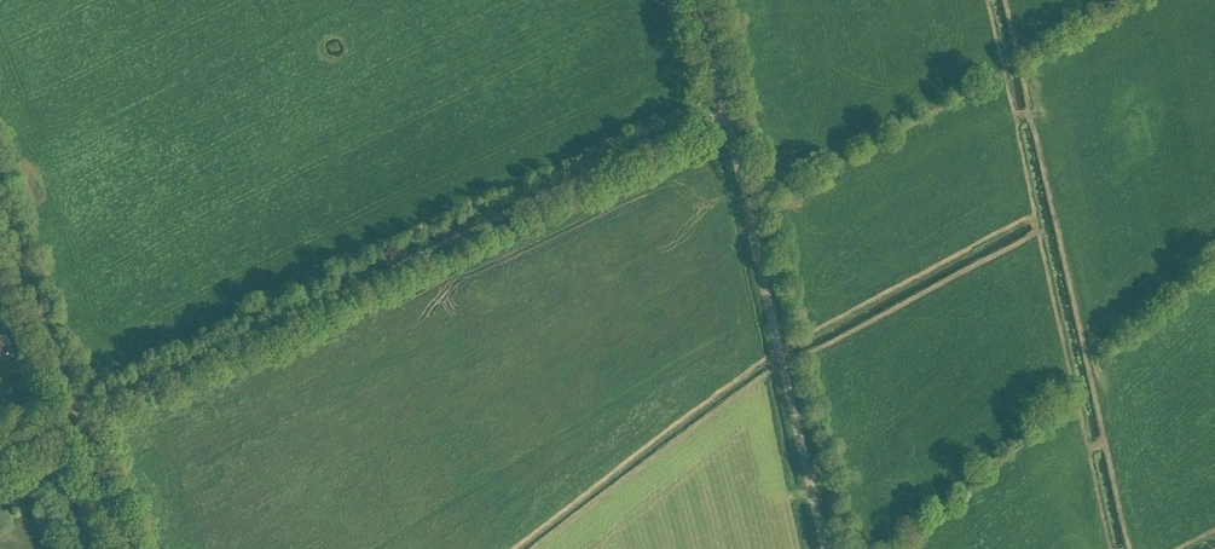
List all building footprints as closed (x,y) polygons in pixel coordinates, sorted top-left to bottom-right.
[(0,357),(21,348),(16,338),(8,342),(1,326),(0,326),(0,357)]
